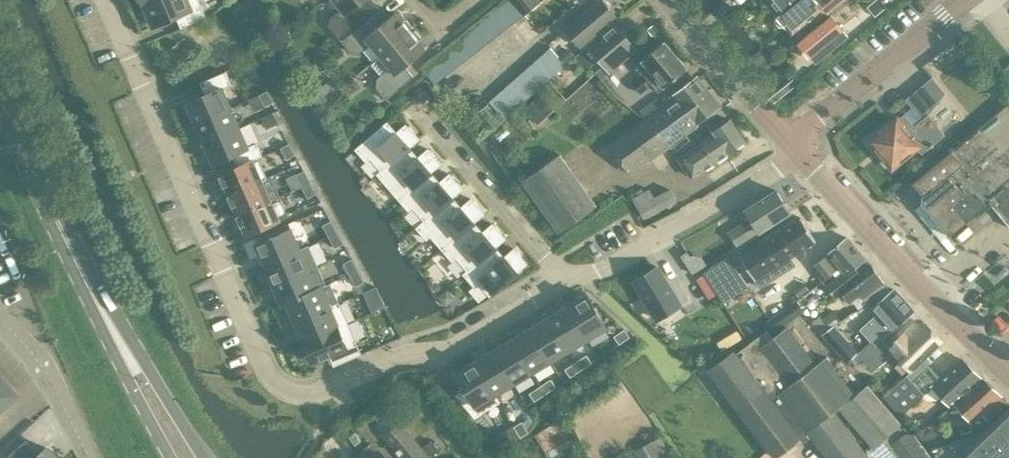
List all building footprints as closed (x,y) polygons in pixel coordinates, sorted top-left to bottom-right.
[(142,3),(143,5),(144,4),(153,26),(176,16),(181,28),(185,26),(194,22),(206,17),(199,0),(150,0),(142,3)] [(341,8),(331,16),(330,27),(339,37),(375,6),(370,0),(334,0),(341,8)] [(422,67),(435,84),(543,0),(507,0),(422,67)] [(589,47),(598,38),(615,24),(611,20),(616,16),(602,0),(600,0),(566,29),(584,50),(588,46),(589,47)] [(793,34),(822,9),(815,0),(771,0),(780,11),(775,15),(776,16),(776,21),(781,28),(786,28),(787,29),(788,28),(793,34)] [(830,13),(842,3),(842,2),(845,0),(818,0),(830,13)] [(842,3),(830,13),(831,15),(832,16),(839,25),(852,14),(844,4),(842,3)] [(371,45),(380,56),(411,31),(409,29),(412,26),(406,19),(403,21),(395,12),(386,20),(378,10),(342,40),(352,53),(360,54),(371,45)] [(820,24),(798,43),(799,44),(798,50),(802,55),(808,55),(809,56),(810,55),(816,62),(848,35),(839,25),(832,16),(831,15),(820,24)] [(637,49),(615,24),(598,38),(589,47),(611,73),(637,49)] [(412,32),(411,31),(380,56),(390,68),(377,79),(377,88),(386,99),(413,76),(405,66),(425,49),(418,40),(421,37),(414,30),(412,32)] [(666,87),(672,94),(662,102),(657,96),(638,110),(647,121),(666,107),(664,103),(691,82),(683,72),(688,68),(664,41),(636,65),(645,75),(635,84),(643,93),(653,84),(660,93),(666,87)] [(505,118),(566,63),(552,47),(491,102),(505,118)] [(206,94),(187,102),(195,120),(232,104),(224,87),(231,84),(226,71),(201,82),(206,94)] [(632,173),(670,144),(699,122),(700,123),(720,105),(696,78),(691,82),(664,103),(666,107),(647,121),(612,147),(632,173)] [(929,115),(946,94),(933,78),(907,100),(922,119),(915,125),(905,114),(872,141),(893,166),(917,147),(923,154),(945,135),(929,115)] [(267,90),(259,95),(265,105),(273,100),(267,90)] [(913,183),(924,195),(922,197),(922,202),(949,235),(973,214),(974,215),(976,217),(991,204),(992,205),(1008,226),(1008,103),(913,183)] [(232,104),(195,120),(203,139),(240,123),(232,104)] [(720,115),(709,123),(714,130),(725,123),(720,115)] [(713,132),(676,157),(691,178),(695,176),(745,140),(730,119),(725,123),(714,130),(712,131),(713,132)] [(388,122),(356,149),(365,160),(370,157),(381,170),(410,147),(420,139),(406,123),(396,131),(388,122)] [(240,123),(203,139),(214,163),(232,155),(233,157),(251,149),(249,145),(240,123)] [(237,165),(219,172),(228,193),(266,177),(257,157),(262,155),(256,142),(249,145),(251,149),(233,157),(237,165)] [(289,142),(280,147),(286,158),(295,153),(289,142)] [(381,170),(377,174),(399,200),(432,172),(441,164),(428,148),(418,156),(410,147),(381,170)] [(596,204),(561,154),(523,180),(558,231),(596,204)] [(304,170),(295,174),(301,185),(310,181),(304,170)] [(432,172),(399,200),(408,211),(413,207),(424,220),(453,197),(463,189),(449,173),(440,181),(432,172)] [(266,177),(228,193),(237,212),(272,197),(264,180),(267,178),(266,177)] [(310,181),(301,185),(308,197),(316,192),(310,181)] [(645,220),(667,207),(678,201),(670,186),(654,195),(650,188),(632,198),(645,220)] [(739,245),(790,212),(776,190),(747,209),(756,225),(748,230),(744,224),(731,232),(739,245)] [(272,197),(237,212),(246,234),(281,219),(272,197)] [(424,220),(416,227),(426,239),(430,235),(442,249),(475,222),(484,214),(471,198),(461,206),(453,197),(424,220)] [(801,217),(740,255),(760,287),(789,268),(784,261),(816,240),(801,217)] [(331,220),(323,225),(328,235),(337,230),(331,220)] [(475,222),(442,249),(451,260),(456,256),(467,270),(496,247),(506,238),(493,223),(483,231),(475,222)] [(293,227),(256,243),(264,262),(301,246),(293,227)] [(337,230),(328,235),(335,247),(344,243),(337,230)] [(812,266),(822,281),(839,267),(842,271),(825,285),(826,286),(827,285),(833,295),(861,273),(856,267),(867,259),(848,237),(830,252),(812,266)] [(301,246),(264,262),(273,282),(310,266),(301,246)] [(467,270),(463,273),(473,285),(477,282),(488,295),(527,262),(514,247),(504,256),(496,247),(467,270)] [(728,257),(704,272),(717,292),(741,277),(728,257)] [(352,258),(343,263),(349,274),(358,269),(352,258)] [(861,273),(833,295),(834,296),(841,291),(847,300),(858,291),(867,302),(888,283),(872,265),(861,273)] [(1004,265),(995,273),(999,278),(1008,270),(1004,265)] [(310,266),(273,282),(282,303),(319,286),(310,266)] [(658,267),(634,281),(657,319),(681,304),(658,267)] [(358,269),(349,274),(356,285),(364,281),(358,269)] [(803,283),(794,291),(799,297),(808,289),(803,283)] [(319,286),(282,303),(283,305),(287,303),(294,321),(332,305),(323,284),(319,286)] [(879,313),(861,329),(870,341),(871,342),(872,344),(875,341),(876,343),(882,337),(913,310),(892,287),(890,289),(873,305),(879,313)] [(587,294),(568,305),(587,337),(606,326),(587,294)] [(380,297),(368,303),(373,311),(384,305),(385,305),(380,297)] [(796,299),(767,321),(775,332),(805,310),(796,299)] [(332,305),(294,321),(304,343),(348,323),(339,302),(332,305)] [(568,305),(548,317),(568,349),(587,337),(568,305)] [(834,309),(822,318),(830,328),(835,324),(841,320),(834,309)] [(548,317),(529,328),(549,360),(568,349),(548,317)] [(348,323),(304,343),(312,361),(329,354),(334,365),(361,353),(348,323)] [(709,371),(774,457),(808,432),(827,457),(930,457),(913,436),(904,434),(898,426),(900,425),(866,386),(855,396),(826,356),(815,363),(787,325),(772,336),(767,329),(736,352),(735,351),(709,371)] [(870,341),(858,352),(859,353),(865,361),(874,370),(895,352),(912,370),(924,359),(943,341),(927,325),(910,340),(903,333),(890,345),(882,337),(876,343),(875,341),(872,344),(871,342),(870,341)] [(529,328),(511,339),(530,372),(549,360),(529,328)] [(625,329),(614,336),(619,343),(629,336),(625,329)] [(511,339),(492,351),(511,383),(530,372),(511,339)] [(492,351),(472,362),(492,394),(495,393),(511,383),(492,351)] [(587,354),(576,361),(581,369),(592,362),(587,354)] [(912,370),(884,396),(900,415),(916,401),(923,396),(925,398),(928,399),(934,399),(938,398),(942,394),(952,405),(980,378),(963,359),(941,379),(924,359),(912,370)] [(576,361),(565,368),(570,376),(581,369),(576,361)] [(463,388),(454,394),(474,417),(500,402),(495,393),(492,394),(472,362),(454,373),(463,388)] [(551,378),(540,385),(544,393),(556,386),(551,378)] [(988,419),(1008,402),(984,378),(956,402),(971,420),(981,413),(988,419)] [(13,395),(7,388),(0,380),(0,407),(13,395)] [(540,385),(529,392),(534,400),(544,393),(540,385)] [(929,449),(934,457),(1008,457),(1008,406),(982,431),(929,449)] [(443,451),(432,438),(422,447),(401,421),(392,411),(375,424),(385,435),(403,457),(434,457),(443,451)] [(522,421),(514,426),(520,437),(528,432),(522,421)] [(935,424),(920,437),(929,448),(950,441),(935,424)] [(359,457),(386,457),(370,440),(355,454),(359,457)] [(640,448),(646,457),(663,457),(652,441),(640,448)] [(7,457),(54,457),(46,448),(38,456),(25,442),(7,457)]
